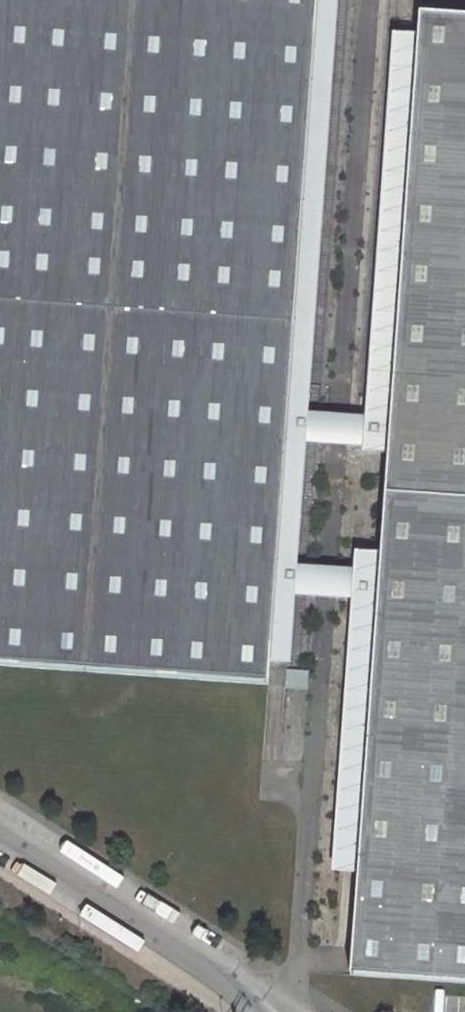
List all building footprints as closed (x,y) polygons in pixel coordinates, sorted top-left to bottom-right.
[(265,681),(272,591),(274,562),(313,0),(0,0),(0,662),(265,681)] [(347,972),(464,981),(464,14),(415,10),(375,569),(373,598),(347,972)] [(272,591),(373,598),(375,569),(274,562),(272,591)]
